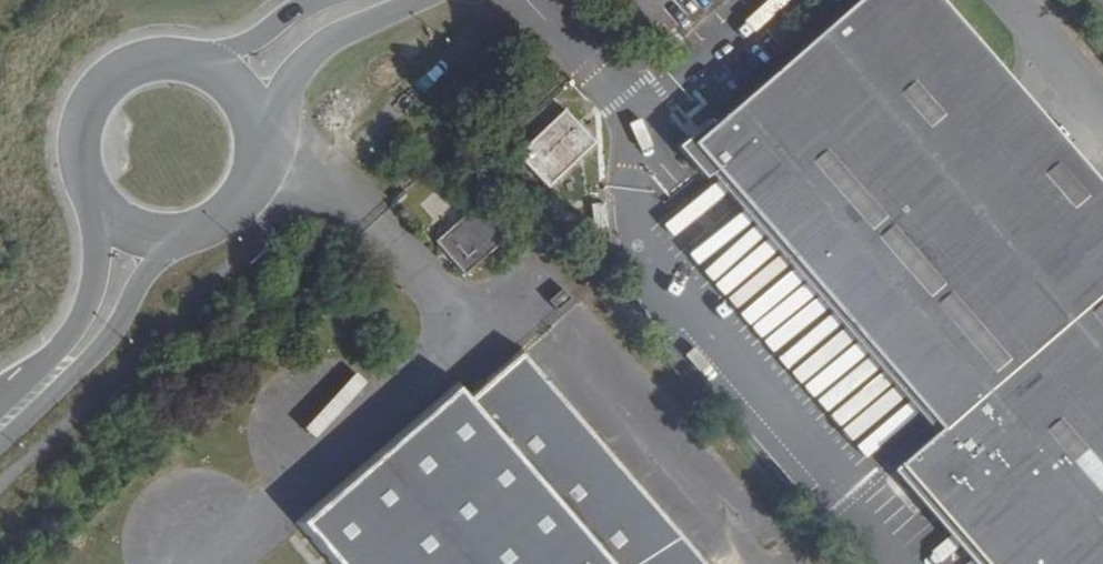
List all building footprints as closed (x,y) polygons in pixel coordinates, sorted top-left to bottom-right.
[(596,11),(607,0),(585,0),(596,11)] [(914,389),(945,422),(938,429),(902,462),(906,467),(991,563),(1102,563),(1102,182),(989,53),(942,0),(861,0),(698,143),(914,389)] [(599,140),(570,111),(522,155),(551,186),(599,140)] [(511,245),(482,213),(441,249),(468,282),(511,245)] [(618,261),(575,214),(565,223),(607,271),(618,261)] [(667,526),(526,363),(475,408),(463,395),(314,523),(349,563),(623,563),(667,526)] [(667,526),(623,563),(700,563),(667,526)]
